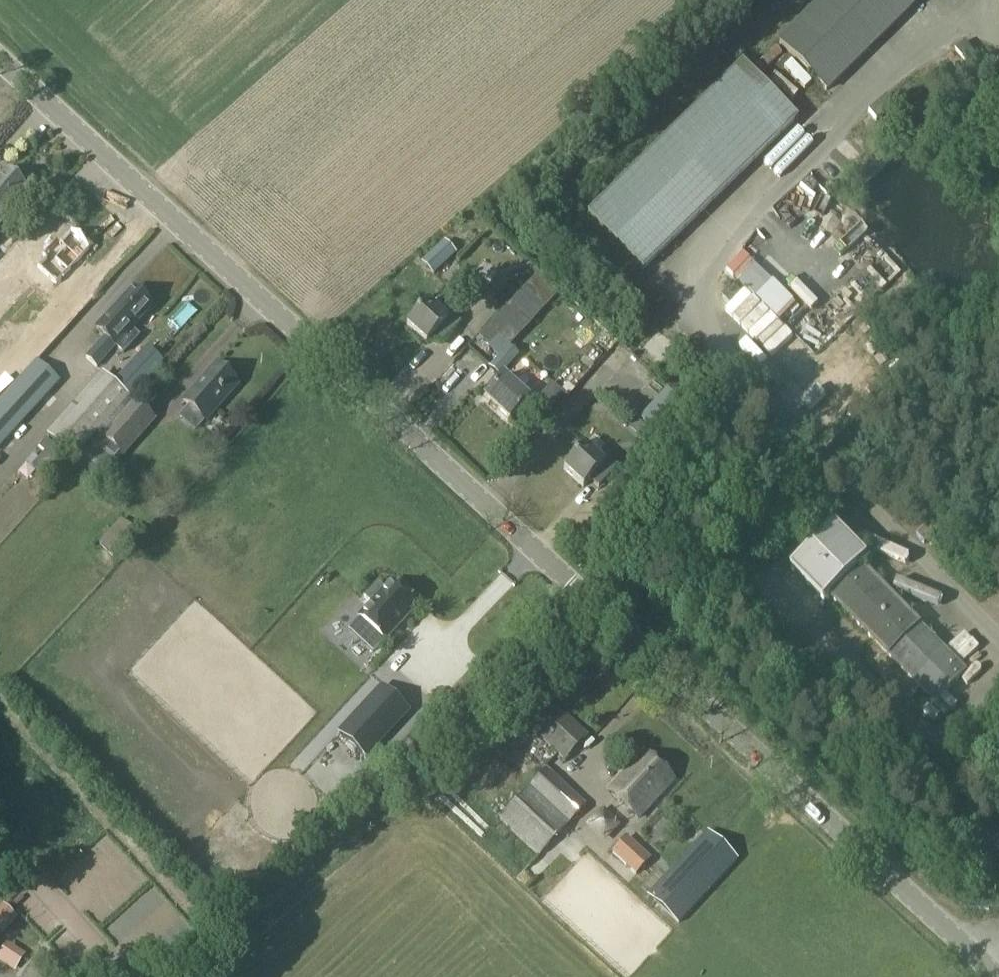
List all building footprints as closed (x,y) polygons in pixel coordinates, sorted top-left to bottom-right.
[(826,92),(920,0),(819,0),(776,42),(826,92)] [(643,271),(797,119),(742,62),(587,214),(643,271)] [(769,85),(788,71),(782,63),(763,78),(769,85)] [(5,171),(0,176),(0,219),(5,213),(5,214),(26,190),(5,171)] [(38,360),(79,315),(92,300),(65,276),(90,249),(70,230),(32,271),(68,304),(0,379),(0,399),(38,360)] [(436,273),(456,256),(442,241),(422,260),(436,273)] [(869,348),(774,256),(723,308),(843,425),(862,405),(837,380),(869,348)] [(493,299),(509,282),(500,273),(483,292),(493,299)] [(132,289),(95,329),(115,347),(152,307),(132,289)] [(406,325),(426,343),(433,336),(441,343),(460,322),(446,310),(441,315),(426,303),(406,325)] [(522,319),(503,326),(508,339),(526,332),(522,319)] [(488,349),(498,358),(509,346),(499,337),(488,349)] [(96,367),(107,355),(109,353),(97,343),(95,345),(85,356),(96,367)] [(146,344),(113,381),(118,386),(130,396),(129,397),(130,399),(165,360),(146,344)] [(61,382),(38,360),(0,399),(0,448),(61,382)] [(237,384),(214,365),(183,401),(205,421),(237,384)] [(74,460),(130,399),(129,397),(130,396),(102,371),(46,434),(74,460)] [(484,398),(508,419),(527,398),(503,377),(484,398)] [(650,429),(650,430),(642,438),(629,452),(643,466),(693,414),(667,389),(639,419),(650,429)] [(130,399),(74,460),(100,482),(122,457),(156,419),(133,399),(132,400),(130,399)] [(624,422),(642,438),(650,430),(632,413),(624,422)] [(31,467),(47,480),(67,457),(45,438),(38,447),(43,452),(31,467)] [(600,459),(585,446),(563,469),(582,487),(590,479),(598,487),(617,466),(603,454),(600,459)] [(134,531),(120,518),(98,544),(115,556),(134,531)] [(868,558),(836,525),(791,569),(823,602),(868,558)] [(866,569),(842,593),(834,601),(888,655),(889,654),(935,701),(965,671),(919,624),(920,624),(866,569)] [(417,606),(391,582),(384,590),(377,584),(365,597),(372,603),(358,618),(384,641),(417,606)] [(366,757),(408,712),(381,687),(339,733),(366,757)] [(537,689),(515,715),(564,761),(588,736),(537,689)] [(540,762),(545,755),(530,744),(525,751),(540,762)] [(644,752),(608,791),(638,818),(674,780),(644,752)] [(498,819),(539,857),(586,806),(546,768),(498,819)] [(646,894),(680,925),(738,861),(706,831),(646,894)] [(604,862),(629,883),(650,859),(627,837),(604,862)]
